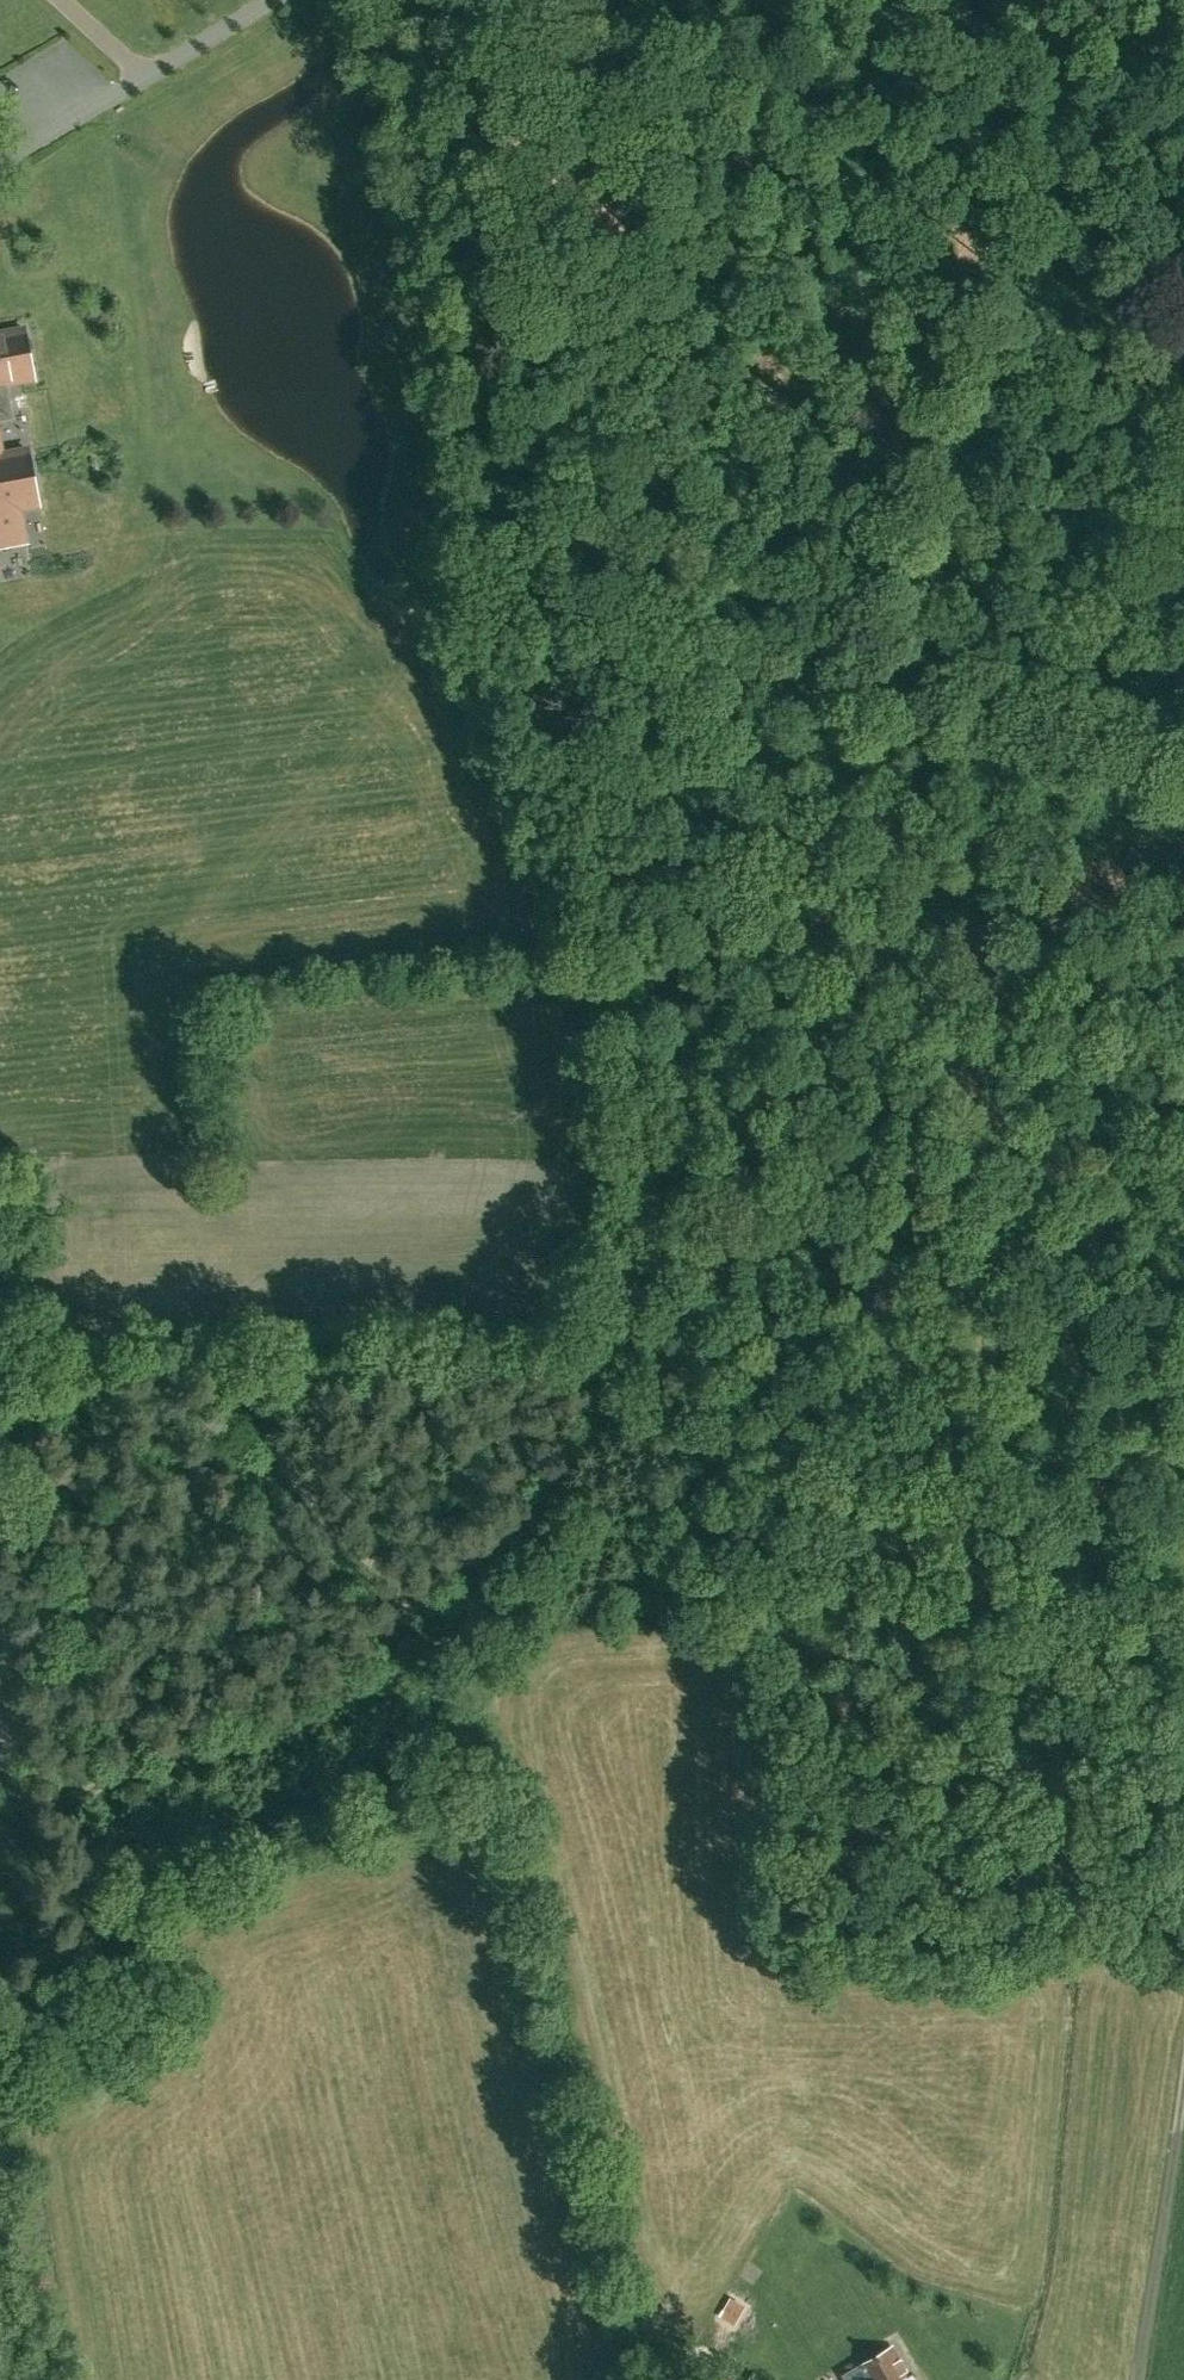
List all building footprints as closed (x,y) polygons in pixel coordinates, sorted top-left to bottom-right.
[(26,380),(34,378),(24,329),(17,330),(0,333),(0,385),(26,380)] [(10,537),(12,545),(26,542),(19,508),(38,505),(28,449),(0,454),(0,538),(10,537)] [(908,2375),(892,2347),(864,2363),(874,2379),(898,2379),(908,2375)]
